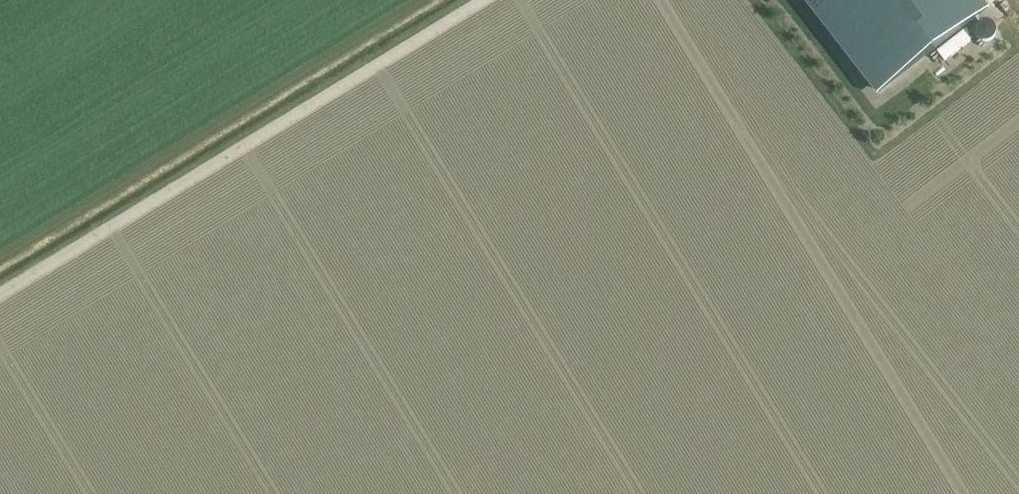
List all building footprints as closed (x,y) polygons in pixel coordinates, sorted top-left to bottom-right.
[(878,91),(982,10),(975,0),(807,0),(878,91)]
